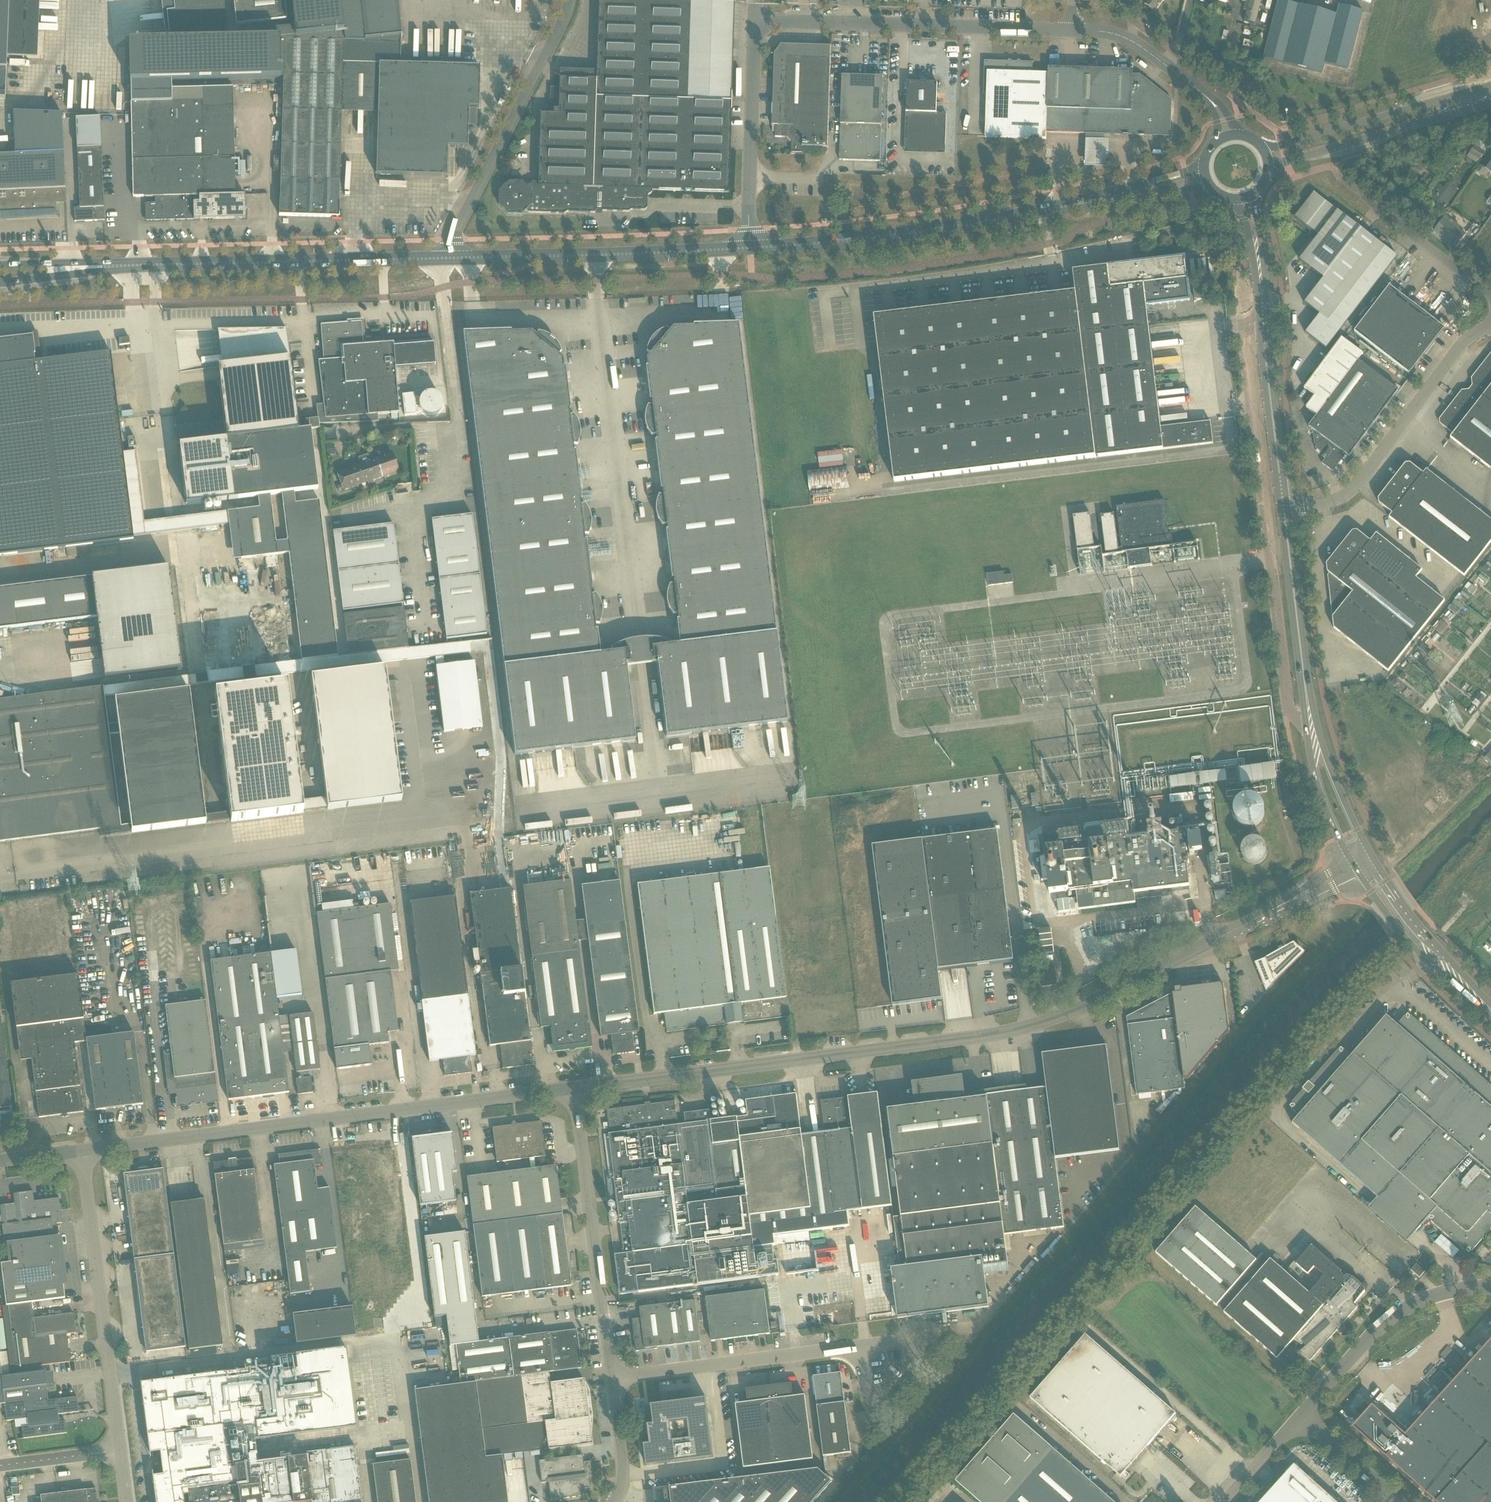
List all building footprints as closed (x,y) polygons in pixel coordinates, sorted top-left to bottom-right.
[(5,100),(9,0),(0,0),(0,100),(5,100)] [(224,0),(166,0),(171,40),(130,41),(131,82),(132,102),(172,101),(171,81),(281,78),(283,78),(284,40),(285,27),(228,34),(225,6),(224,0)] [(236,25),(286,19),(284,0),(234,0),(236,25)] [(293,27),(285,27),(284,40),(365,43),(364,40),(360,0),(290,0),(293,27)] [(364,40),(400,41),(400,37),(401,36),(397,0),(360,0),(364,40)] [(731,99),(731,95),(731,93),(686,92),(689,2),(734,4),(734,3),(734,0),(598,0),(596,79),(559,78),(558,109),(553,109),(553,114),(540,114),(538,185),(529,184),(527,187),(522,182),(508,181),(498,191),(498,205),(507,215),(521,215),(526,211),(528,213),(564,214),(566,212),(595,213),(595,209),(602,209),(602,211),(629,212),(631,210),(644,211),(647,208),(647,195),(649,195),(652,193),(652,190),(728,193),(730,150),(731,99)] [(1144,5),(1155,13),(1165,0),(1148,0),(1144,5)] [(1244,11),(1247,12),(1244,21),(1244,23),(1254,25),(1255,26),(1256,24),(1260,5),(1262,0),(1250,0),(1249,5),(1246,4),(1244,11)] [(1264,58),(1283,63),(1283,64),(1322,74),(1325,64),(1348,70),(1363,12),(1340,5),(1338,15),(1299,4),(1299,5),(1281,0),(1279,0),(1264,58)] [(479,67),(469,67),(410,65),(410,60),(399,60),(400,41),(364,40),(365,43),(284,40),(283,78),(279,215),(332,217),(332,219),(341,219),(341,213),(339,213),(342,106),(377,107),(377,114),(378,114),(375,175),(446,177),(447,147),(467,148),(468,108),(478,108),(479,67)] [(1244,40),(1243,46),(1253,49),(1254,43),(1244,40)] [(804,147),(828,148),(831,46),(781,44),(774,54),(772,126),(773,126),(775,126),(775,137),(787,138),(791,142),(791,154),(803,155),(804,147)] [(1008,62),(984,61),(984,76),(987,76),(985,137),(1046,139),(1046,133),(1048,74),(1032,73),(1033,62),(1021,62),(1021,61),(1017,60),(1017,62),(1012,62),(1012,60),(1008,60),(1008,62)] [(889,61),(886,156),(930,157),(933,62),(889,61)] [(1133,71),(1048,68),(1048,74),(1046,133),(1170,137),(1171,100),(1140,75),(1132,75),(1133,71)] [(840,156),(841,158),(841,160),(880,162),(882,77),(842,76),(840,156)] [(172,101),(132,102),(131,102),(133,187),(133,197),(155,197),(155,204),(145,204),(145,221),(245,218),(245,208),(245,194),(234,194),(232,87),(173,88),(173,101),(172,101)] [(558,88),(550,87),(549,109),(558,109),(558,88)] [(469,126),(476,126),(477,110),(469,109),(469,126)] [(8,210),(8,215),(57,213),(56,200),(66,200),(65,190),(64,152),(62,113),(13,111),(14,154),(0,154),(0,210),(8,210)] [(104,221),(103,197),(100,117),(75,118),(79,208),(74,208),(75,222),(104,221)] [(1453,155),(1460,145),(1455,142),(1449,152),(1453,155)] [(1467,156),(1477,163),(1485,152),(1475,145),(1467,156)] [(1479,165),(1490,173),(1490,148),(1479,165)] [(1439,166),(1436,170),(1442,175),(1445,171),(1451,175),(1459,161),(1449,155),(1441,168),(1439,166)] [(1438,185),(1434,190),(1429,197),(1436,203),(1434,205),(1442,211),(1457,191),(1447,184),(1443,188),(1438,185)] [(1397,257),(1314,193),(1295,217),(1314,232),(1311,236),(1316,239),(1299,260),(1323,279),(1304,303),(1319,315),(1305,333),(1326,349),(1397,257)] [(1434,231),(1456,248),(1466,235),(1458,229),(1454,227),(1456,225),(1445,216),(1434,231)] [(874,317),(875,327),(894,483),(1213,444),(1210,422),(1161,428),(1146,306),(1190,301),(1184,258),(1073,271),(1075,293),(874,317)] [(1409,375),(1433,344),(1445,329),(1389,287),(1354,332),(1409,375)] [(436,365),(434,344),(429,344),(428,340),(363,345),(363,342),(365,342),(364,337),(363,338),(362,324),(352,324),(351,320),(347,321),(347,323),(321,325),(324,361),(319,362),(322,405),(317,406),(319,419),(319,424),(379,422),(378,415),(399,413),(395,368),(436,365)] [(569,416),(569,410),(570,410),(565,367),(563,367),(562,359),(558,355),(561,353),(559,347),(556,343),(553,339),(548,336),(543,334),(538,332),(536,336),(531,332),(511,333),(511,331),(463,333),(514,755),(635,741),(626,667),(657,663),(666,737),(787,722),(738,324),(693,325),(693,327),(672,328),(669,332),(666,329),(661,331),(656,334),(652,337),(647,347),(646,352),(650,354),(646,359),(647,367),(645,367),(649,401),(650,401),(651,406),(648,406),(645,411),(644,416),(644,422),(646,427),(648,432),(651,436),(655,435),(656,441),(654,441),(660,490),(662,490),(663,496),(658,495),(656,501),(655,506),(655,511),(657,517),(659,521),(662,526),(666,524),(667,530),(665,531),(671,580),(673,579),(674,585),(669,585),(667,590),(666,595),(666,601),(668,606),(670,611),(673,615),(677,614),(678,620),(676,620),(679,644),(667,646),(668,642),(660,640),(653,639),(646,639),(638,639),(631,641),(624,643),(617,645),(610,649),(612,653),(600,654),(597,630),(595,630),(595,624),(599,625),(601,619),(602,614),(602,609),(601,603),(598,599),(595,594),(591,595),(590,589),(592,589),(586,540),(585,541),(584,535),(588,535),(590,530),(591,525),(591,519),(590,514),(588,509),(584,504),(580,506),(579,500),(581,500),(575,451),(574,451),(573,445),(577,446),(579,440),(580,435),(580,430),(579,424),(577,420),(573,415),(569,416)] [(225,330),(229,366),(217,367),(226,439),(178,445),(186,505),(258,497),(259,508),(235,511),(237,523),(241,559),(289,553),(301,661),(338,657),(338,656),(319,501),(295,504),(294,492),(318,489),(312,439),(311,429),(320,428),(319,424),(319,419),(297,422),(296,413),(287,334),(286,329),(225,330)] [(134,539),(133,536),(237,523),(235,511),(144,522),(136,451),(123,453),(111,353),(42,361),(36,332),(0,340),(0,556),(134,539)] [(1349,457),(1398,391),(1358,361),(1363,354),(1342,338),(1304,389),(1315,397),(1306,408),(1317,416),(1309,427),(1323,438),(1315,448),(1327,457),(1322,463),(1333,472),(1346,455),(1349,457)] [(1490,404),(1490,355),(1489,355),(1471,379),(1472,386),(1470,388),(1490,404)] [(1470,388),(1469,390),(1462,391),(1443,414),(1444,415),(1445,416),(1443,419),(1444,424),(1446,425),(1445,427),(1445,428),(1453,434),(1450,438),(1490,471),(1490,404),(1470,388)] [(414,394),(402,396),(404,416),(416,415),(414,394)] [(134,437),(127,438),(129,448),(136,447),(134,437)] [(333,445),(325,445),(326,456),(334,455),(333,445)] [(398,472),(391,454),(376,459),(375,458),(369,460),(370,462),(337,474),(343,491),(367,483),(369,487),(373,485),(371,481),(398,472)] [(1442,483),(1426,470),(1423,474),(1415,468),(1410,464),(1405,464),(1401,470),(1378,499),(1379,504),(1392,514),(1389,518),(1464,577),(1490,542),(1490,521),(1442,483)] [(849,487),(846,466),(807,471),(809,492),(849,487)] [(1200,560),(1200,559),(1199,559),(1197,543),(1170,547),(1170,543),(1173,543),(1171,533),(1168,534),(1164,501),(1116,507),(1121,549),(1118,549),(1114,514),(1113,514),(1101,516),(1101,515),(1106,555),(1103,556),(1105,572),(1200,560)] [(476,543),(472,514),(432,518),(436,548),(476,543)] [(1105,572),(1103,556),(1102,547),(1094,548),(1090,514),(1073,516),(1080,575),(1105,572)] [(338,570),(397,563),(393,523),(333,531),(338,570)] [(1422,570),(1384,540),(1376,534),(1370,542),(1357,531),(1353,532),(1348,537),(1326,564),(1327,572),(1329,574),(1328,576),(1332,614),(1334,616),(1332,618),(1333,628),(1388,672),(1445,601),(1416,578),(1422,570)] [(476,543),(436,548),(440,578),(480,573),(476,543)] [(397,563),(338,570),(343,610),(402,603),(397,563)] [(0,588),(0,629),(97,617),(102,659),(120,657),(122,676),(104,678),(104,679),(181,670),(169,568),(92,577),(0,588)] [(1004,572),(995,573),(997,585),(1005,584),(1004,576),(1004,572)] [(443,608),(483,603),(480,573),(440,578),(443,608)] [(995,573),(987,574),(989,586),(997,585),(995,573)] [(1012,575),(1004,576),(1005,584),(1013,583),(1012,575)] [(483,603),(443,608),(447,638),(487,633),(483,603)] [(408,646),(403,607),(343,614),(348,654),(408,646)] [(102,687),(103,695),(243,678),(244,691),(257,689),(255,677),(321,669),(404,659),(408,659),(483,651),(496,757),(493,838),(500,890),(510,888),(504,838),(507,756),(492,639),(470,641),(338,657),(301,661),(290,662),(206,672),(206,674),(102,687)] [(444,732),(482,727),(473,661),(435,666),(444,732)] [(301,801),(302,811),(327,808),(327,809),(401,800),(385,668),(310,677),(326,797),(301,801)] [(204,816),(205,823),(230,820),(231,822),(303,813),(302,811),(301,801),(286,685),(257,689),(244,691),(214,694),(229,812),(204,816)] [(100,829),(120,826),(108,735),(107,725),(103,695),(102,687),(0,700),(0,842),(100,829)] [(107,725),(108,735),(119,734),(131,825),(120,826),(100,829),(101,836),(205,823),(204,816),(189,692),(115,701),(118,723),(107,725)] [(1011,796),(1013,809),(1019,808),(1018,796),(1011,796)] [(1261,800),(1250,797),(1240,802),(1236,812),(1239,822),(1248,828),(1259,827),(1266,819),(1267,809),(1261,800)] [(1188,874),(1187,868),(1182,832),(1127,839),(1125,824),(1114,825),(1103,826),(1104,828),(1087,830),(1087,832),(1081,833),(1081,828),(1070,829),(1060,830),(1061,834),(1042,836),(1045,858),(1039,859),(1042,881),(1048,880),(1050,894),(1072,890),(1072,891),(1076,890),(1079,911),(1135,903),(1135,900),(1162,896),(1161,890),(1189,886),(1188,874)] [(891,996),(893,1006),(942,999),(939,970),(969,966),(1014,960),(997,831),(872,847),(891,996)] [(1247,840),(1248,863),(1269,862),(1268,839),(1247,840)] [(769,868),(706,876),(637,885),(653,1014),(664,1013),(667,1032),(725,1025),(724,1023),(743,1020),(743,1022),(787,1017),(786,1007),(769,868)] [(591,1048),(590,1038),(578,943),(575,922),(570,881),(522,887),(539,1018),(540,1028),(551,1027),(551,1029),(550,1029),(553,1053),(591,1048)] [(585,921),(575,922),(578,943),(588,941),(599,1027),(600,1037),(611,1036),(613,1055),(634,1052),(632,1033),(638,1032),(637,1022),(619,882),(581,886),(585,921)] [(510,888),(500,890),(470,893),(478,956),(473,957),(475,968),(479,967),(488,1037),(490,1047),(500,1045),(503,1069),(533,1065),(532,1055),(512,906),(516,906),(515,894),(511,895),(510,888)] [(475,1056),(455,896),(408,903),(429,1062),(442,1060),(444,1076),(472,1073),(470,1056),(475,1056)] [(397,1022),(390,972),(399,971),(390,904),(315,914),(336,1070),(370,1065),(368,1046),(389,1043),(387,1033),(398,1032),(397,1022)] [(1265,959),(1266,959),(1255,963),(1267,991),(1275,982),(1304,954),(1293,944),(1265,959)] [(270,954),(211,962),(228,1101),(289,1093),(283,1051),(279,1018),(270,954)] [(1055,968),(1040,970),(1043,988),(1057,986),(1055,968)] [(83,1112),(82,1102),(77,1061),(74,1043),(86,1041),(86,1040),(78,975),(11,984),(19,1050),(30,1049),(39,1118),(62,1115),(62,1117),(67,1117),(67,1114),(83,1112)] [(971,1015),(967,979),(944,982),(945,990),(954,989),(955,994),(960,994),(960,988),(965,988),(968,1007),(967,1007),(968,1015),(971,1015)] [(1173,993),(1127,1017),(1136,1095),(1185,1089),(1184,1079),(1188,1079),(1229,1032),(1223,984),(1182,989),(1181,988),(1181,993),(1176,994),(1176,993),(1174,994),(1173,993)] [(165,1006),(176,1096),(178,1106),(218,1101),(217,1091),(205,1001),(165,1006)] [(0,1013),(0,1121),(2,1120),(1,1114),(13,1113),(0,1013)] [(320,1070),(319,1060),(312,1014),(279,1018),(283,1051),(293,1050),(296,1073),(297,1079),(296,1079),(298,1095),(313,1093),(311,1077),(309,1077),(308,1071),(320,1070)] [(1411,1015),(1409,1015),(1408,1014),(1406,1016),(1404,1016),(1397,1025),(1386,1016),(1351,1055),(1344,1049),(1342,1049),(1341,1048),(1339,1049),(1338,1049),(1309,1082),(1308,1081),(1308,1082),(1310,1084),(1305,1090),(1303,1088),(1302,1089),(1303,1089),(1291,1103),(1291,1105),(1290,1106),(1291,1108),(1291,1109),(1298,1115),(1292,1123),(1378,1198),(1399,1174),(1437,1207),(1430,1215),(1431,1221),(1457,1244),(1465,1251),(1467,1251),(1469,1253),(1470,1251),(1472,1251),(1490,1229),(1490,1086),(1411,1015)] [(142,1095),(134,1034),(86,1040),(86,1041),(95,1111),(143,1104),(142,1095)] [(921,1106),(888,1110),(889,1120),(901,1217),(894,1218),(900,1268),(891,1269),(897,1319),(989,1307),(984,1267),(1008,1264),(1005,1235),(1064,1228),(1055,1158),(1119,1150),(1106,1046),(1054,1053),(1058,1086),(974,1097),(975,1099),(960,1101),(958,1087),(957,1085),(957,1084),(957,1083),(956,1083),(956,1082),(955,1082),(954,1082),(954,1083),(952,1082),(918,1086),(921,1106)] [(675,1101),(607,1110),(610,1134),(609,1134),(617,1195),(620,1224),(630,1223),(631,1232),(621,1233),(624,1254),(616,1255),(621,1297),(631,1295),(641,1294),(641,1292),(699,1285),(758,1277),(779,1274),(777,1260),(774,1260),(772,1245),(809,1240),(808,1232),(774,1237),(774,1235),(849,1226),(847,1211),(892,1206),(882,1125),(853,1129),(849,1097),(821,1101),(825,1132),(802,1135),(796,1094),(745,1101),(747,1117),(711,1121),(678,1125),(675,1101)] [(692,1121),(711,1118),(710,1110),(691,1112),(692,1121)] [(492,1128),(496,1162),(529,1158),(531,1169),(535,1169),(534,1158),(545,1156),(541,1122),(492,1128)] [(457,1172),(452,1133),(449,1137),(415,1142),(411,1138),(420,1206),(455,1202),(452,1173),(457,1172)] [(317,1190),(314,1166),(320,1166),(318,1150),(278,1155),(280,1165),(274,1165),(290,1294),(311,1292),(306,1252),(337,1248),(329,1188),(317,1190)] [(263,1240),(252,1158),(213,1163),(215,1175),(214,1175),(223,1245),(263,1240)] [(172,1214),(189,1350),(223,1346),(206,1210),(204,1200),(197,1201),(193,1165),(166,1169),(172,1214)] [(562,1214),(556,1166),(535,1169),(531,1169),(466,1178),(472,1226),(562,1214)] [(174,1254),(164,1179),(163,1169),(123,1174),(134,1259),(146,1352),(156,1351),(186,1347),(174,1254)] [(596,1183),(597,1195),(605,1194),(604,1182),(596,1183)] [(58,1227),(56,1228),(55,1224),(62,1223),(59,1198),(39,1201),(39,1204),(35,1204),(33,1191),(13,1194),(14,1204),(0,1206),(0,1210),(1,1215),(0,1215),(0,1226),(2,1226),(4,1245),(7,1245),(60,1239),(60,1238),(57,1238),(57,1234),(59,1234),(58,1227)] [(1360,1288),(1361,1287),(1359,1285),(1358,1283),(1356,1281),(1353,1280),(1351,1279),(1350,1280),(1347,1277),(1346,1279),(1339,1273),(1340,1271),(1311,1246),(1295,1264),(1307,1275),(1313,1268),(1324,1277),(1309,1293),(1270,1259),(1269,1260),(1262,1254),(1256,1260),(1195,1208),(1156,1253),(1224,1313),(1277,1359),(1294,1339),(1301,1345),(1303,1343),(1306,1346),(1300,1351),(1310,1361),(1337,1330),(1338,1330),(1343,1325),(1342,1324),(1357,1307),(1356,1307),(1355,1308),(1352,1305),(1364,1291),(1360,1288)] [(571,1286),(562,1214),(472,1226),(482,1297),(571,1286)] [(581,1368),(576,1330),(478,1342),(464,1233),(424,1238),(434,1318),(446,1316),(450,1346),(456,1345),(461,1383),(521,1376),(549,1372),(581,1368)] [(66,1283),(60,1239),(7,1245),(9,1263),(1,1264),(6,1306),(8,1306),(32,1302),(32,1303),(65,1299),(63,1284),(66,1283)] [(1408,1274),(1416,1281),(1424,1272),(1416,1265),(1408,1274)] [(770,1334),(764,1291),(706,1298),(712,1342),(735,1339),(735,1340),(742,1343),(744,1343),(747,1339),(747,1337),(770,1334)] [(701,1342),(699,1332),(695,1300),(650,1306),(640,1307),(641,1318),(632,1320),(636,1351),(646,1350),(646,1349),(701,1342)] [(76,1333),(74,1313),(34,1318),(32,1303),(32,1302),(8,1306),(15,1369),(70,1362),(66,1334),(76,1333)] [(853,1320),(854,1315),(851,1307),(842,1306),(837,1312),(838,1320),(846,1324),(853,1320)] [(356,1336),(352,1307),(292,1315),(296,1344),(356,1336)] [(820,1315),(822,1327),(835,1325),(833,1314),(820,1315)] [(1176,1414),(1168,1408),(1086,1335),(1030,1398),(1101,1460),(1102,1459),(1126,1480),(1130,1475),(1123,1469),(1146,1444),(1148,1446),(1176,1414)] [(1395,1348),(1404,1355),(1415,1343),(1407,1336),(1395,1348)] [(1353,1427),(1386,1457),(1436,1501),(1490,1501),(1490,1340),(1406,1435),(1373,1405),(1353,1427)] [(455,1346),(449,1347),(452,1371),(458,1370),(455,1346)] [(140,1383),(149,1453),(160,1452),(163,1475),(152,1476),(156,1501),(184,1501),(182,1491),(187,1490),(189,1501),(311,1501),(306,1457),(256,1463),(254,1440),(356,1427),(346,1348),(293,1354),(293,1355),(294,1355),(296,1368),(271,1371),(270,1366),(140,1383)] [(79,1411),(77,1397),(47,1401),(46,1385),(45,1372),(35,1373),(11,1376),(2,1377),(5,1404),(4,1404),(6,1421),(16,1420),(28,1418),(29,1426),(21,1427),(23,1439),(67,1433),(65,1422),(56,1423),(55,1415),(79,1412),(79,1411)] [(591,1444),(583,1379),(550,1383),(549,1372),(521,1376),(461,1383),(461,1384),(414,1391),(428,1501),(494,1501),(506,1500),(507,1501),(508,1501),(502,1455),(591,1444)] [(851,1453),(844,1393),(841,1373),(813,1376),(823,1457),(851,1453)] [(769,1386),(769,1388),(778,1464),(813,1459),(805,1396),(793,1397),(792,1384),(769,1386)] [(744,1468),(778,1464),(769,1388),(769,1386),(746,1389),(748,1403),(736,1404),(744,1468)] [(706,1399),(653,1405),(655,1424),(649,1425),(652,1444),(646,1444),(648,1464),(647,1464),(647,1465),(714,1457),(706,1399)] [(956,1481),(979,1501),(1113,1501),(1051,1448),(1014,1415),(1007,1422),(956,1481)] [(355,1446),(305,1453),(306,1457),(311,1501),(362,1501),(360,1487),(355,1446)] [(387,1452),(387,1461),(410,1459),(409,1450),(387,1452)] [(583,1463),(582,1455),(538,1461),(541,1483),(548,1482),(551,1500),(580,1496),(579,1489),(588,1488),(590,1486),(589,1481),(593,1480),(590,1462),(583,1463)] [(410,1460),(372,1465),(377,1501),(415,1501),(410,1460)] [(1294,1465),(1260,1501),(1336,1501),(1294,1465)] [(832,1481),(818,1469),(670,1487),(672,1501),(813,1501),(832,1481)] [(20,1495),(19,1487),(11,1488),(12,1496),(20,1495)] [(96,1488),(40,1495),(41,1501),(98,1501),(96,1488)]
